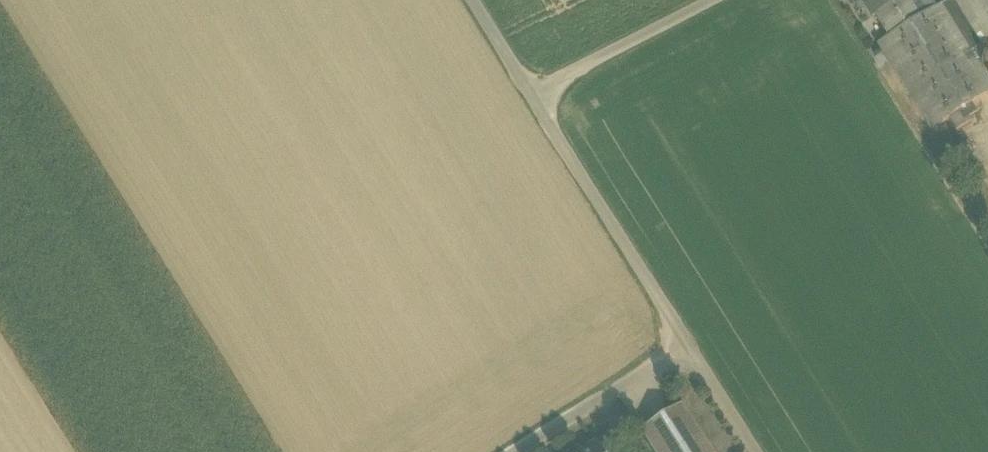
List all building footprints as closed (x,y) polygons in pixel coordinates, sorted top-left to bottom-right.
[(918,20),(905,0),(861,0),(872,18),(877,16),(891,37),(918,20)] [(918,20),(934,10),(928,0),(905,0),(918,20)] [(941,7),(971,54),(981,47),(952,0),(941,7)] [(981,47),(987,43),(987,0),(952,0),(981,47)] [(891,37),(877,45),(931,131),(954,117),(958,123),(968,118),(964,111),(987,96),(987,81),(971,54),(941,7),(941,6),(934,10),(918,20),(891,37)] [(641,432),(653,451),(710,451),(682,407),(641,432)]
